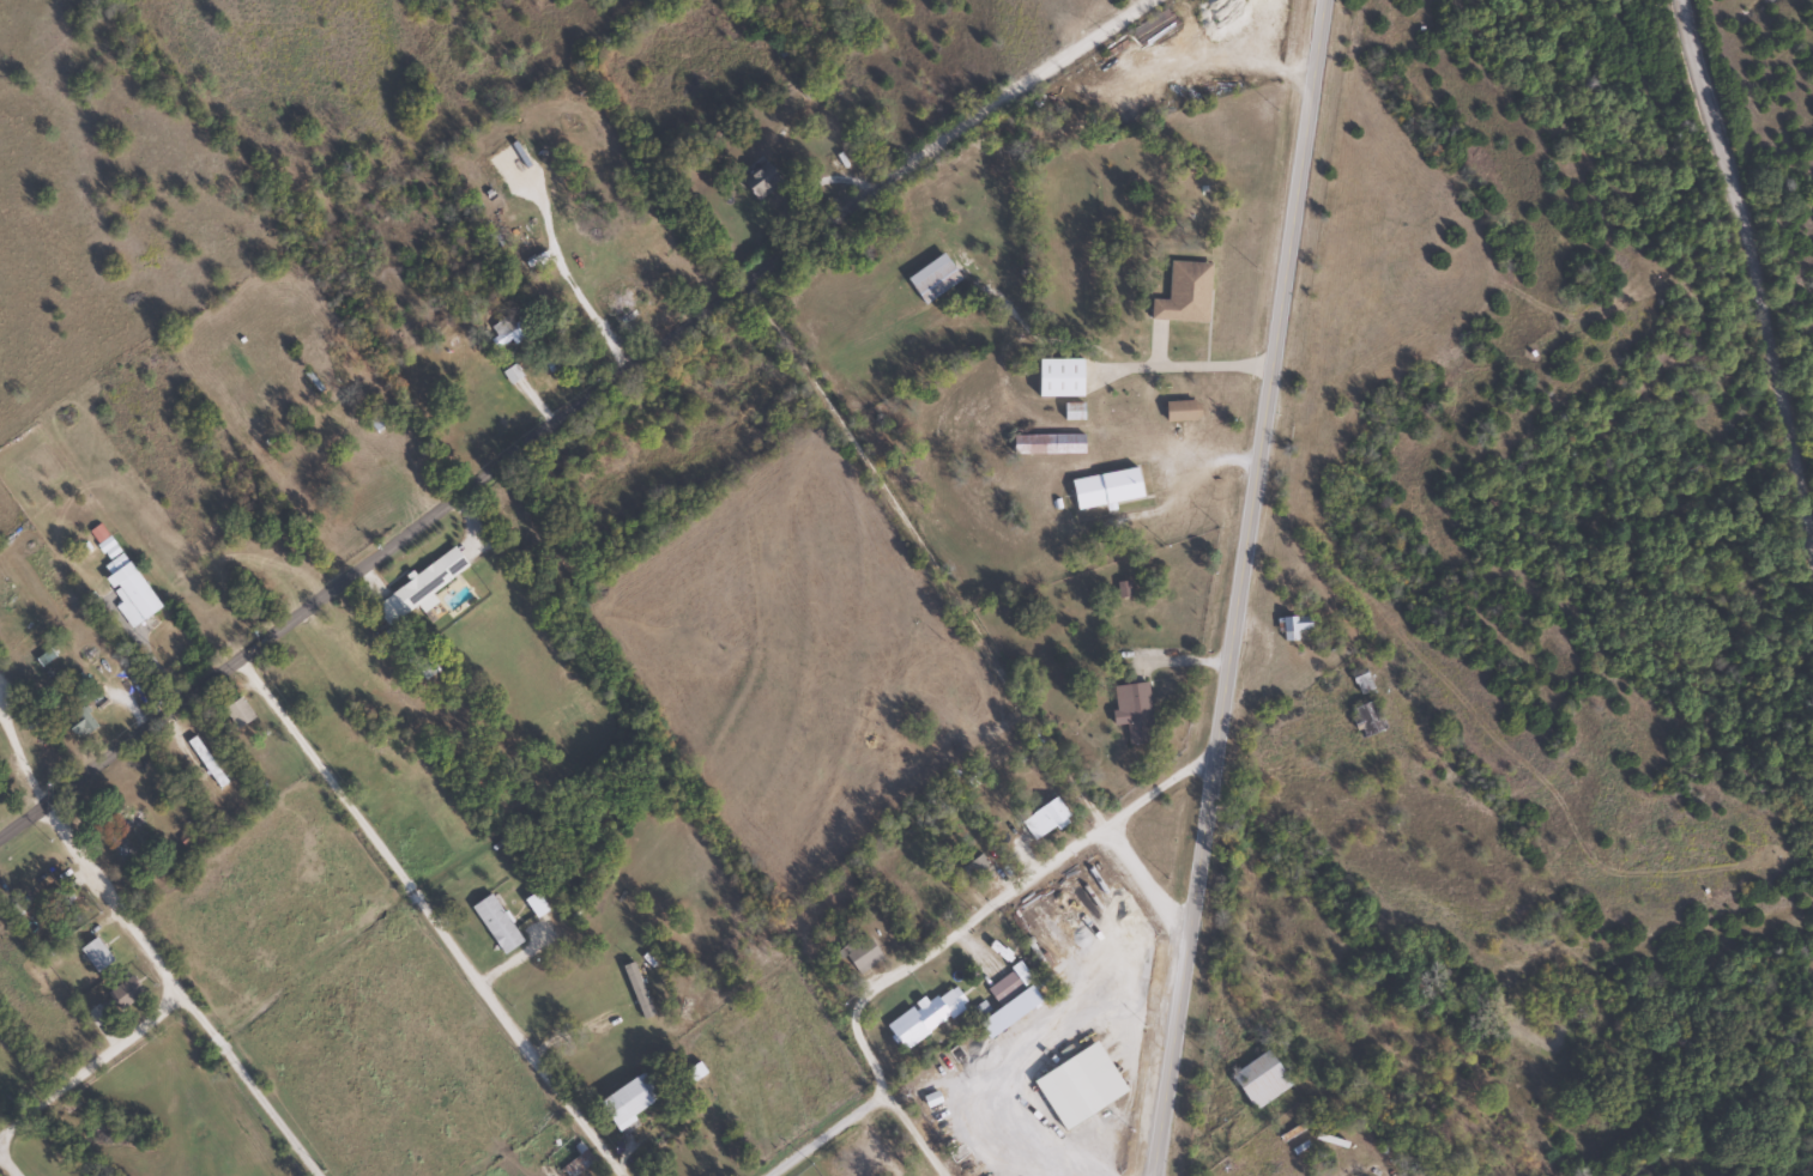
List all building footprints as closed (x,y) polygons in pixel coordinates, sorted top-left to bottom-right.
[(1142,51),(1179,26),(1167,7),(1130,32),(1142,51)] [(739,179),(752,201),(779,185),(766,163),(739,179)] [(904,279),(922,305),(959,280),(941,253),(904,279)] [(1149,300),(1148,321),(1207,324),(1209,263),(1167,261),(1165,301),(1149,300)] [(496,348),(520,334),(509,315),(485,329),(496,348)] [(1032,398),(1078,398),(1078,360),(1032,360),(1032,398)] [(1197,402),(1162,402),(1162,422),(1197,422),(1197,402)] [(1008,435),(1008,455),(1082,455),(1082,435),(1008,435)] [(1139,499),(1133,468),(1068,480),(1073,511),(1139,499)] [(100,580),(130,627),(157,609),(115,545),(103,553),(108,562),(101,566),(107,576),(100,580)] [(428,594),(466,567),(452,548),(369,606),(385,628),(415,607),(421,615),(435,604),(428,594)] [(1308,632),(1307,615),(1278,619),(1280,642),(1298,640),(1297,633),(1308,632)] [(1371,690),(1363,668),(1348,673),(1356,695),(1371,690)] [(1126,744),(1150,743),(1147,684),(1109,686),(1111,726),(1125,725),(1126,744)] [(234,730),(253,718),(240,696),(220,708),(234,730)] [(1357,738),(1383,730),(1373,700),(1348,708),(1357,738)] [(1018,821),(1031,841),(1068,817),(1054,797),(1018,821)] [(124,858),(138,851),(123,821),(109,828),(124,858)] [(961,868),(973,884),(991,871),(978,855),(961,868)] [(521,901),(534,919),(546,911),(533,893),(521,901)] [(522,941),(488,894),(467,909),(502,956),(522,941)] [(856,978),(880,959),(860,932),(835,950),(856,978)] [(113,963),(95,937),(78,949),(96,975),(113,963)] [(994,1005),(1029,984),(1018,967),(983,988),(994,1005)] [(123,1009),(142,994),(129,977),(109,992),(123,1009)] [(881,1026),(898,1052),(965,1007),(951,987),(924,1005),(921,1000),(881,1026)] [(1253,1113),(1287,1085),(1259,1052),(1226,1080),(1253,1113)] [(1058,1132),(1096,1109),(1067,1058),(1028,1081),(1058,1132)] [(705,1074),(696,1063),(684,1072),(693,1083),(705,1074)]
